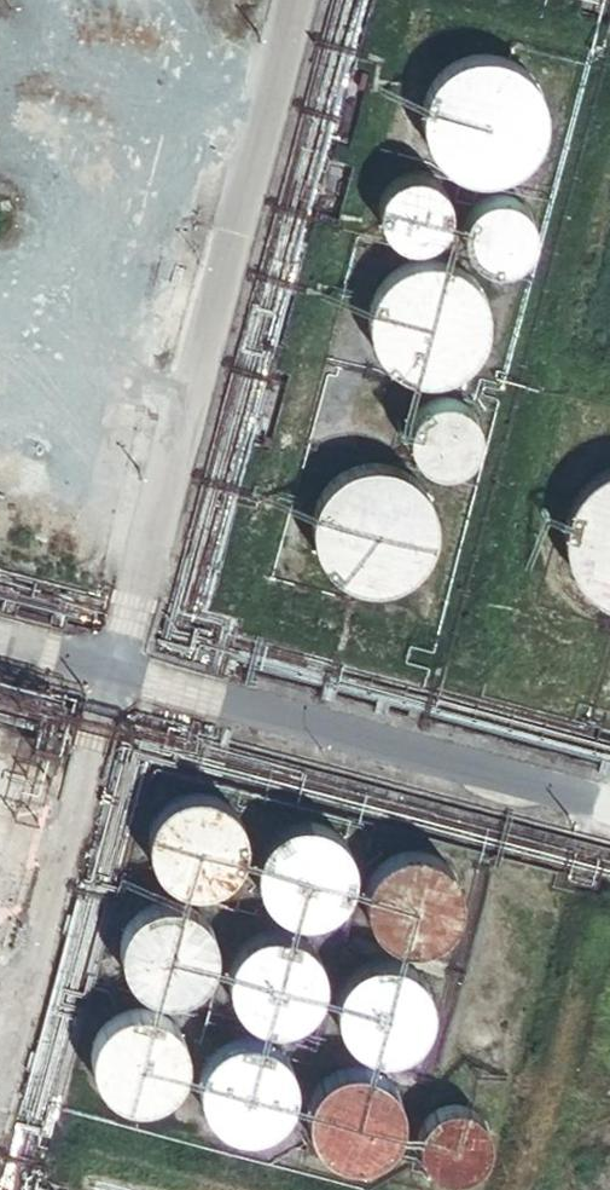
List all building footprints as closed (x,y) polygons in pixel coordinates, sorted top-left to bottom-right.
[(545,124),(545,116),(545,108),(543,100),(541,92),(537,84),(533,77),(528,71),(522,65),(515,60),(508,56),(500,53),(493,51),(484,50),(476,50),(468,51),(460,53),(452,56),(445,60),(438,65),(432,70),(427,77),(423,83),(419,91),(416,99),(415,107),(414,115),(415,123),(416,131),(419,139),(422,147),(426,154),(432,160),(438,166),(444,171),(451,174),(459,178),(467,180),(475,181),(483,181),(492,180),(500,178),(507,175),(514,171),(521,166),(527,161),(532,154),(537,147),(540,140),(543,132),(545,124)] [(445,203),(444,198),(443,194),(441,190),(439,186),(436,183),(432,179),(429,177),(425,175),(421,173),(416,172),(412,171),(407,171),(403,172),(399,173),(394,174),(390,177),(387,179),(383,182),(381,186),(378,190),(376,194),(375,198),(374,202),(374,207),(374,211),(375,216),(376,220),(378,224),(380,227),(383,231),(386,234),(390,237),(394,239),(398,241),(402,242),(407,243),(412,243),(416,242),(420,241),(424,239),(428,237),(432,235),(435,232),(438,228),(441,224),(443,220),(444,216),(445,211),(445,207),(445,203)] [(532,225),(532,220),(530,216),(528,212),(526,208),(523,205),(520,202),(516,199),(512,197),(508,195),(504,194),(500,193),(495,193),(490,194),(486,195),(482,197),(478,199),(474,201),(471,204),(468,208),(466,212),(464,215),(462,220),(461,224),(461,229),(461,234),(462,238),(464,242),(465,246),(468,250),(471,253),(474,257),(477,259),(481,261),(486,263),(490,264),(494,265),(499,265),(503,264),(508,263),(512,262),(516,259),(519,257),(523,254),(526,251),(528,247),(530,243),(532,238),(532,234),(533,229),(532,225)] [(492,326),(493,318),(492,310),(491,302),(488,294),(485,287),(481,280),(475,273),(469,268),(463,263),(455,259),(448,256),(440,254),(432,252),(423,252),(415,253),(408,255),(400,258),(393,262),(386,267),(380,272),(375,279),(370,286),(367,293),(364,301),(363,310),(362,318),(362,326),(364,334),(366,341),(370,349),(374,356),(380,362),(385,368),(392,373),(399,377),(407,380),(415,382),(423,383),(431,383),(439,382),(448,380),(455,377),(462,373),(469,368),(475,363),(480,357),(485,350),(488,342),(491,334),(492,326)] [(479,448),(480,444),(481,439),(482,434),(481,430),(481,425),(479,420),(477,415),(474,411),(471,408),(468,404),(464,401),(459,399),(455,397),(450,396),(446,395),(440,395),(436,396),(431,397),(427,399),(422,401),(418,404),(415,407),(411,411),(409,415),(407,419),(405,424),(404,429),(404,434),(404,438),(405,444),(407,448),(409,453),(411,457),(415,461),(418,464),(422,467),(426,469),(430,471),(435,472),(440,473),(445,473),(450,472),(455,471),(459,469),(463,467),(467,464),(471,461),(474,457),(477,453),(479,448)] [(434,531),(434,523),(434,515),(432,507),(430,498),(426,491),(422,484),(417,478),(411,472),(404,467),(397,463),(389,460),(381,458),(373,457),(365,457),(357,458),(349,460),(341,463),(334,467),(327,472),(321,477),(316,484),(312,490),(308,497),(305,505),(304,514),(303,522),(304,530),(305,538),(308,546),(311,554),(315,560),(320,567),(327,573),(333,577),(341,582),(348,584),(356,587),(364,588),(372,588),(380,587),(388,585),(396,582),(403,578),(410,573),(416,567),(421,561),(426,554),(429,547),(432,539),(434,531)] [(608,460),(599,463),(591,468),(583,474),(576,480),(569,488),(564,496),(560,504),(557,514),(555,523),(555,532),(555,542),(557,551),(560,561),(564,570),(569,578),(575,585),(582,592),(590,598),(598,602),(607,606),(609,607),(609,459),(608,460)] [(237,855),(239,849),(240,843),(240,838),(240,832),(239,826),(237,820),(235,815),(231,809),(228,805),(223,801),(219,797),(213,795),(208,792),(202,791),(196,790),(190,790),(184,791),(179,792),(173,794),(168,797),(163,801),(159,805),(155,809),(152,814),(149,819),(147,825),(146,831),(146,837),(146,843),(147,849),(149,854),(152,860),(155,864),(158,869),(163,873),(167,877),(173,880),(178,882),(184,884),(190,884),(196,884),(202,884),(207,882),(213,880),(218,877),(223,874),(227,870),(231,865),(235,860),(237,855)] [(347,883),(349,878),(350,872),(351,866),(350,860),(349,854),(348,849),(345,843),(342,838),(338,834),(334,830),(329,826),(324,823),(318,821),(313,819),(307,819),(301,819),(295,819),(289,821),(284,823),(278,826),(273,829),(269,833),(265,838),(262,843),(260,848),(258,854),(257,860),(256,865),(256,871),(258,877),(259,883),(262,888),(265,893),(269,898),(273,902),(278,906),(283,909),(288,911),(294,912),(300,913),(306,913),(312,912),(318,911),(323,909),(328,906),(333,902),(338,899),(341,894),(344,889),(347,883)] [(457,914),(459,909),(460,903),(461,897),(460,891),(459,885),(458,880),(455,874),(452,869),(448,865),(444,860),(439,857),(434,854),(428,852),(423,850),(417,849),(411,849),(405,850),(399,852),(394,854),(388,857),(384,860),(379,864),(375,869),(372,873),(370,879),(368,885),(367,891),(366,897),(367,902),(368,908),(369,914),(372,919),(375,924),(379,929),(383,933),(388,937),(393,939),(399,942),(404,943),(410,944),(416,944),(422,943),(428,942),(433,940),(438,937),(444,933),(448,929),(452,925),(455,919),(457,914)] [(207,965),(209,959),(210,953),(211,947),(210,941),(209,936),(208,930),(205,925),(202,919),(198,915),(194,910),(189,907),(184,904),(179,902),(173,900),(167,900),(161,900),(155,900),(149,902),(144,904),(139,907),(134,910),(130,914),(126,919),(122,924),(120,929),(118,934),(117,941),(116,947),(117,953),(118,958),(120,964),(122,969),(125,974),(129,979),(134,983),(138,986),(143,989),(149,992),(154,993),(161,994),(166,994),(172,993),(178,992),(183,990),(189,987),(193,984),(198,979),(201,975),(205,970),(207,965)] [(317,993),(319,987),(320,982),(321,976),(320,970),(319,964),(317,958),(315,953),(312,948),(308,943),(303,939),(299,936),(294,933),(288,931),(282,929),(276,928),(271,928),(265,929),(259,931),(253,933),(249,935),(244,939),(239,943),(235,947),(232,953),(229,958),(228,963),(226,969),(226,975),(226,981),(227,987),(229,993),(232,998),(235,1003),(239,1008),(243,1012),(248,1015),(253,1018),(258,1020),(264,1022),(270,1023),(276,1023),(282,1022),(288,1021),(293,1018),(298,1016),(303,1012),(308,1008),(311,1004),(315,999),(317,993)] [(427,1023),(429,1018),(430,1012),(431,1006),(431,1000),(429,994),(428,988),(425,983),(422,978),(418,974),(414,970),(409,966),(404,963),(398,961),(393,959),(387,959),(381,959),(375,959),(369,961),(364,963),(359,966),(354,969),(349,973),(346,978),(342,983),(340,988),(338,994),(337,999),(336,1005),(337,1011),(338,1017),(339,1022),(342,1028),(345,1033),(349,1038),(353,1042),(358,1045),(363,1048),(369,1051),(375,1052),(380,1053),(386,1053),(392,1052),(398,1051),(403,1049),(409,1046),(413,1043),(418,1038),(422,1034),(425,1029),(427,1023)] [(181,1073),(183,1067),(184,1062),(184,1056),(184,1050),(183,1044),(181,1038),(179,1033),(176,1028),(172,1023),(167,1019),(163,1016),(157,1013),(152,1011),(146,1009),(140,1008),(134,1008),(129,1009),(123,1010),(117,1013),(112,1015),(107,1019),(103,1023),(99,1027),(96,1033),(93,1038),(91,1043),(90,1049),(90,1055),(90,1061),(91,1067),(93,1073),(95,1078),(99,1083),(102,1088),(107,1092),(111,1095),(117,1098),(122,1100),(128,1102),(134,1103),(140,1103),(145,1102),(152,1100),(157,1098),(162,1096),(167,1092),(171,1088),(175,1083),(178,1079),(181,1073)] [(289,1102),(291,1096),(292,1090),(293,1085),(292,1079),(291,1073),(289,1067),(287,1062),(284,1057),(280,1052),(276,1048),(271,1045),(266,1042),(260,1039),(255,1038),(248,1037),(243,1037),(237,1038),(231,1039),(226,1041),(220,1044),(215,1048),(211,1052),(207,1056),(204,1061),(201,1067),(200,1072),(198,1078),(198,1084),(198,1090),(199,1096),(201,1102),(204,1107),(207,1112),(211,1116),(215,1120),(220,1124),(225,1127),(230,1129),(236,1131),(242,1131),(248,1131),(254,1131),(260,1129),(265,1127),(270,1124),(275,1121),(279,1117),(283,1112),(287,1107),(289,1102)] [(396,1132),(398,1127),(399,1121),(399,1115),(399,1109),(398,1103),(396,1097),(394,1092),(390,1087),(387,1082),(382,1078),(378,1075),(373,1072),(367,1070),(361,1068),(355,1067),(349,1067),(344,1068),(338,1069),(332,1072),(327,1074),(322,1078),(318,1082),(314,1086),(311,1091),(308,1097),(307,1102),(305,1108),(305,1114),(305,1120),(306,1126),(308,1132),(311,1137),(314,1142),(317,1146),(322,1151),(327,1154),(332,1157),(337,1159),(343,1161),(349,1161),(355,1162),(361,1161),(366,1159),(372,1157),(377,1154),(382,1151),(386,1147),(390,1142),(393,1137),(396,1132)] [(488,1157),(490,1153),(491,1148),(491,1143),(491,1139),(490,1133),(488,1129),(486,1124),(484,1120),(480,1116),(477,1113),(473,1110),(468,1108),(464,1106),(459,1105),(455,1104),(450,1104),(445,1105),(440,1106),(436,1108),(431,1110),(427,1113),(424,1116),(421,1120),(418,1124),(416,1129),(414,1133),(413,1138),(413,1143),(413,1147),(414,1152),(416,1157),(418,1162),(420,1166),(423,1169),(427,1173),(431,1176),(435,1178),(440,1180),(445,1181),(449,1182),(454,1182),(459,1181),(464,1180),(469,1178),(473,1176),(476,1173),(480,1170),(483,1166),(486,1162),(488,1157)]
